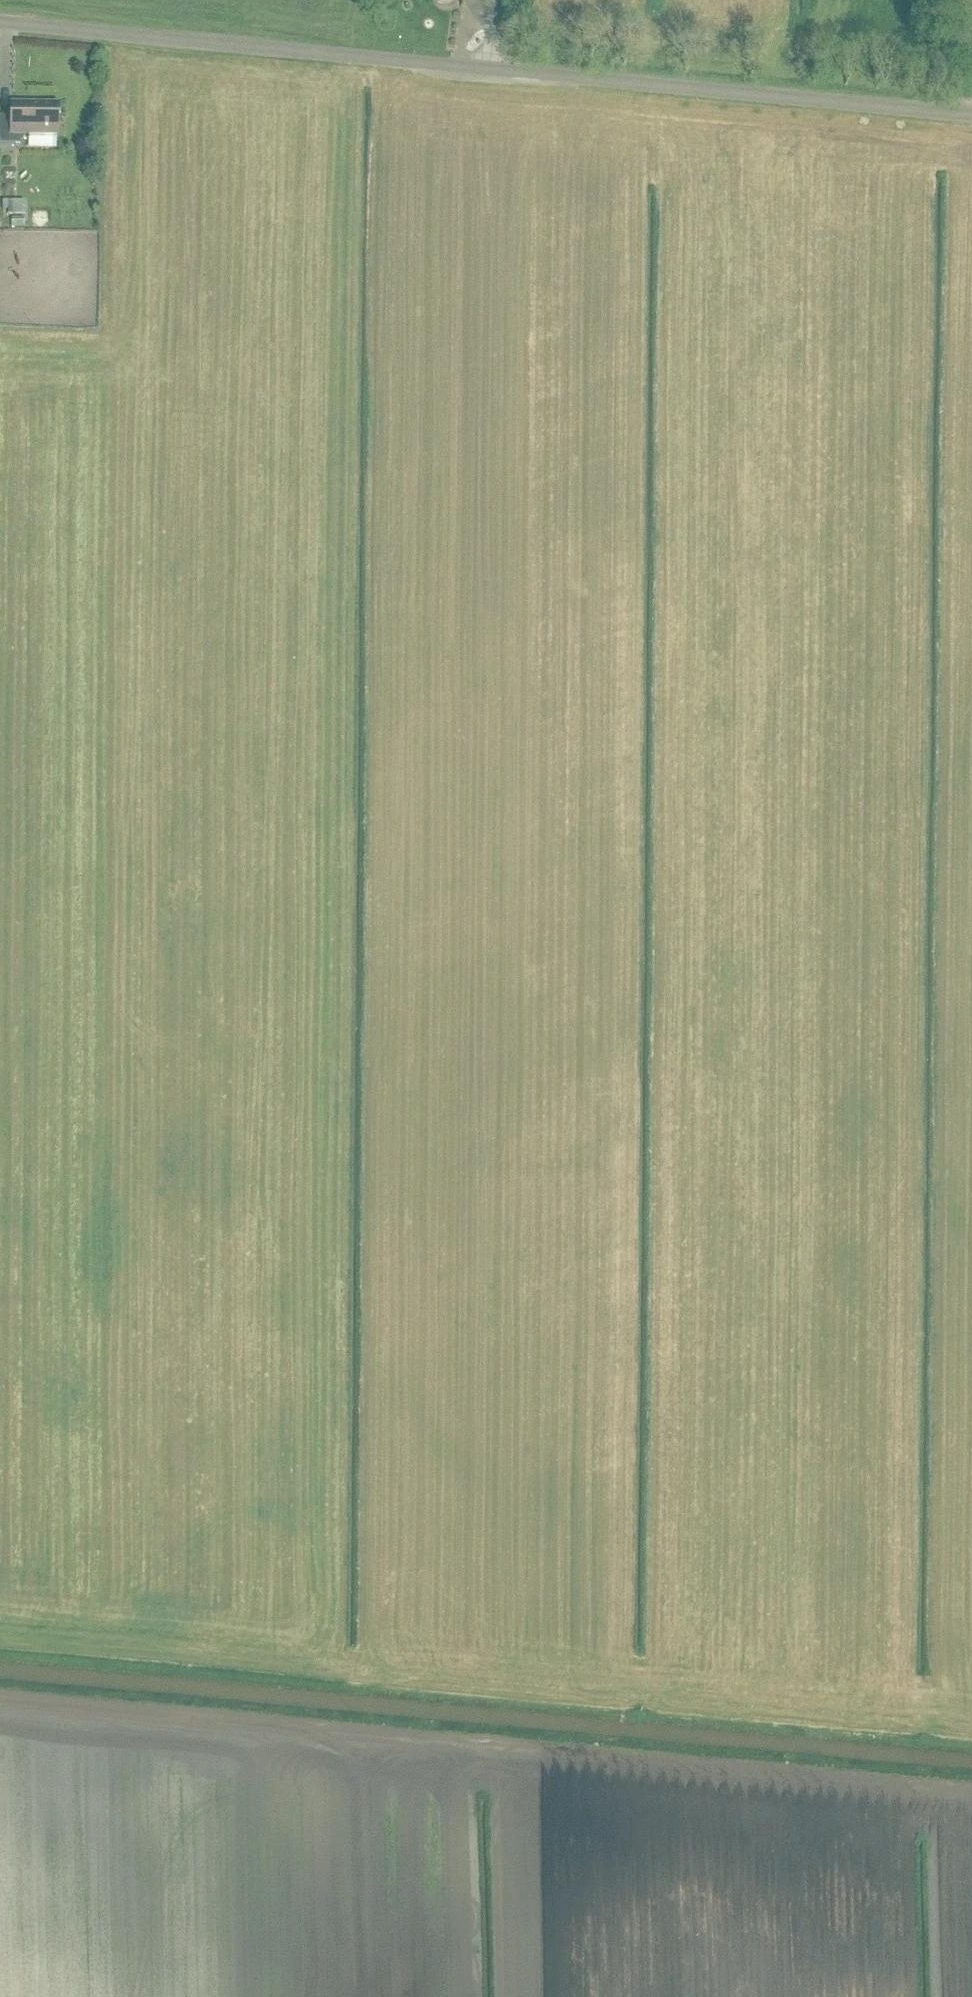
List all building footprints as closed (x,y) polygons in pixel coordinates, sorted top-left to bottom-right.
[(23,146),(23,136),(56,137),(57,106),(11,106),(11,118),(0,118),(0,146),(23,146)] [(44,207),(44,193),(25,192),(24,207),(44,207)] [(9,223),(8,237),(20,238),(21,224),(9,223)]
